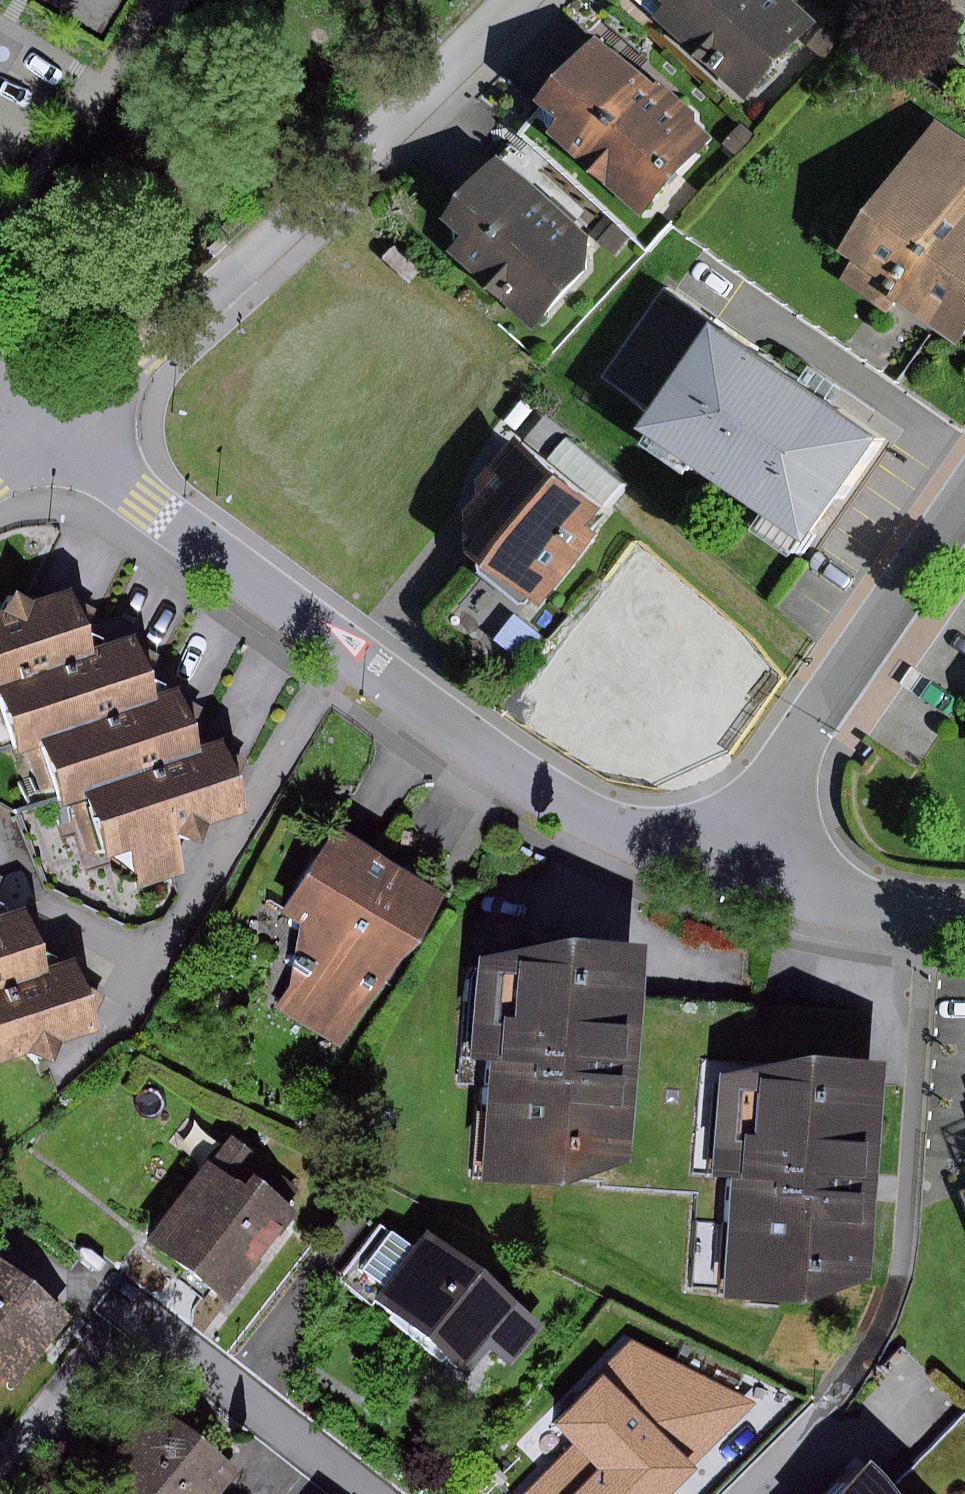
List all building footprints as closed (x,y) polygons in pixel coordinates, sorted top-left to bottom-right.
[(643,10),(742,103),(807,34),(771,0),(652,0),(643,10)] [(617,45),(549,112),(647,210),(715,144),(617,45)] [(862,256),(964,327),(964,120),(959,116),(862,256)] [(602,266),(504,166),(445,224),(542,324),(602,266)] [(227,247),(218,236),(205,247),(215,258),(227,247)] [(685,287),(625,372),(690,417),(681,429),(839,539),(914,430),(748,315),(741,325),(685,287)] [(630,507),(553,441),(487,517),(564,583),(630,507)] [(0,613),(0,685),(102,654),(82,588),(0,613)] [(0,685),(0,698),(14,744),(44,734),(152,701),(134,644),(102,654),(0,685)] [(152,701),(44,734),(64,797),(93,788),(204,754),(184,690),(152,701)] [(204,754),(93,788),(110,845),(139,837),(152,878),(193,865),(180,821),(244,802),(228,747),(204,754)] [(304,997),(362,1033),(451,889),(334,817),(282,902),(341,938),(304,997)] [(9,916),(0,888),(0,919),(9,916)] [(0,919),(0,982),(52,967),(34,909),(9,916),(0,919)] [(517,936),(502,1157),(576,1162),(577,1138),(640,1142),(653,945),(517,936)] [(0,982),(0,1048),(98,1020),(80,959),(52,967),(0,982)] [(875,1283),(887,1059),(735,1051),(723,1275),(875,1283)] [(201,1165),(145,1242),(225,1299),(294,1204),(246,1170),(233,1188),(201,1165)] [(443,1238),(393,1300),(500,1385),(550,1324),(443,1238)] [(9,1372),(57,1303),(0,1264),(0,1366),(9,1372)] [(550,1422),(571,1443),(521,1493),(673,1493),(763,1402),(630,1340),(550,1422)] [(93,1469),(125,1493),(221,1493),(241,1468),(150,1397),(93,1469)] [(845,1493),(964,1493),(964,1427),(904,1493),(872,1464),(845,1493)]
